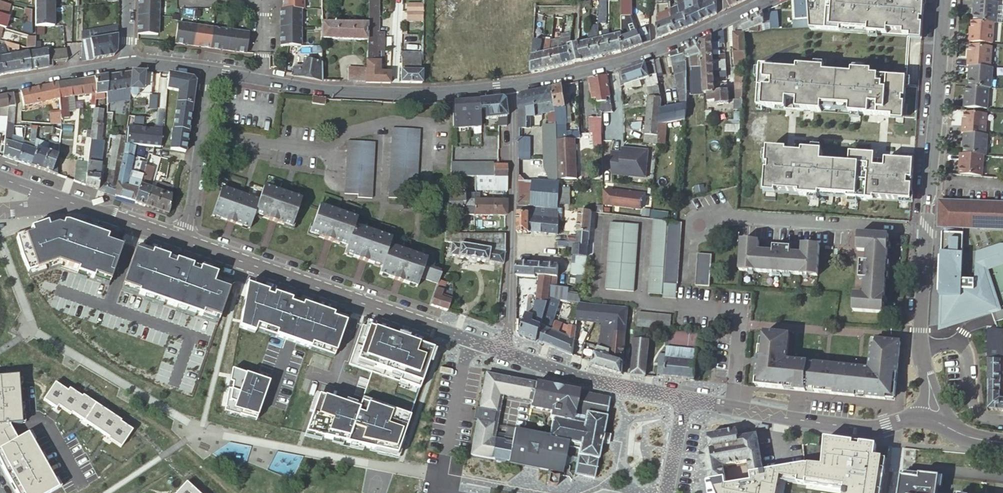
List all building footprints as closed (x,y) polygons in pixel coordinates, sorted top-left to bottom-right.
[(57,27),(57,0),(38,0),(38,27),(57,27)] [(138,14),(158,15),(159,0),(139,0),(138,14)] [(284,9),(301,10),(304,10),(304,0),(284,0),(284,9)] [(368,15),(368,23),(368,25),(368,40),(368,51),(378,52),(378,50),(385,50),(385,43),(379,43),(379,33),(379,28),(379,5),(379,0),(368,0),(368,15)] [(621,0),(615,0),(613,1),(613,24),(622,24),(621,0)] [(622,39),(631,35),(631,15),(633,15),(633,0),(621,0),(622,24),(622,28),(622,34),(622,39)] [(688,27),(700,21),(695,9),(695,7),(695,5),(694,3),(695,0),(684,5),(687,27),(688,27)] [(708,17),(704,5),(704,4),(704,0),(695,0),(694,3),(695,5),(695,7),(695,9),(700,21),(708,17)] [(716,14),(716,0),(704,0),(704,4),(704,5),(708,17),(716,14)] [(723,11),(746,0),(723,0),(723,11)] [(807,0),(796,0),(797,20),(808,20),(807,0)] [(808,28),(922,37),(924,0),(807,0),(808,20),(808,27),(808,28)] [(982,0),(974,0),(974,7),(976,8),(975,13),(974,21),(994,23),(996,23),(998,1),(982,0)] [(677,31),(687,27),(684,5),(684,4),(678,6),(678,7),(671,10),(672,18),(672,19),(672,20),(677,31)] [(301,10),(284,9),(282,9),(282,27),(301,27),(301,10)] [(672,18),(671,10),(657,15),(657,22),(657,24),(657,26),(659,38),(677,31),(672,20),(672,19),(672,18)] [(764,25),(763,12),(753,17),(756,25),(757,28),(757,29),(760,29),(760,25),(764,25)] [(158,35),(158,15),(138,14),(138,34),(158,35)] [(636,33),(640,32),(633,15),(631,15),(631,35),(636,33)] [(756,25),(753,17),(743,22),(743,34),(747,32),(757,28),(756,25)] [(808,27),(808,20),(797,20),(793,20),(793,28),(808,27)] [(974,21),(973,21),(972,29),(972,34),(970,34),(969,42),(992,44),(994,23),(974,21)] [(743,34),(743,22),(734,26),(734,40),(743,39),(743,34)] [(368,25),(322,23),(322,39),(368,40),(368,25)] [(175,44),(193,46),(195,27),(177,24),(175,44)] [(589,42),(599,39),(599,33),(599,26),(592,26),(591,28),(589,29),(589,42)] [(193,46),(210,49),(213,29),(195,27),(193,46)] [(301,46),(301,27),(282,27),(281,46),(301,46)] [(117,53),(118,28),(100,31),(102,38),(90,40),(94,60),(114,56),(117,53)] [(609,31),(609,37),(622,34),(622,28),(609,31)] [(622,52),(651,41),(650,28),(640,32),(636,33),(631,35),(622,39),(622,52)] [(210,49),(228,51),(231,32),(213,29),(210,49)] [(100,31),(82,34),(81,59),(81,62),(94,60),(90,40),(102,38),(100,31)] [(599,39),(609,37),(609,31),(599,33),(599,39)] [(724,44),(723,31),(701,41),(702,51),(713,51),(713,44),(717,43),(717,44),(724,44)] [(231,32),(228,51),(246,54),(249,34),(231,32)] [(613,54),(622,52),(622,39),(622,34),(609,37),(613,54)] [(603,57),(613,54),(609,37),(599,39),(603,57)] [(29,43),(29,49),(36,49),(36,46),(36,42),(34,42),(34,39),(30,38),(27,38),(27,43),(29,43)] [(561,39),(560,49),(568,47),(570,46),(570,38),(561,39)] [(561,39),(551,41),(550,52),(560,49),(561,39)] [(593,59),(603,57),(599,39),(589,42),(593,59)] [(744,60),(743,39),(734,40),(734,44),(735,60),(744,60)] [(540,54),(542,41),(534,40),(533,53),(533,56),(540,54)] [(551,41),(542,40),(542,41),(540,54),(550,52),(551,41)] [(702,51),(701,41),(687,47),(687,49),(687,59),(691,59),(692,69),(703,68),(703,62),(702,51)] [(582,62),(593,59),(589,42),(578,44),(582,62)] [(568,47),(560,49),(563,66),(582,62),(578,44),(570,46),(568,47)] [(967,57),(967,65),(969,65),(990,67),(992,47),(970,44),(970,52),(969,57),(967,57)] [(322,57),(321,46),(304,46),(304,47),(309,47),(312,47),(312,51),(312,57),(322,57)] [(431,55),(442,56),(442,47),(431,46),(431,55)] [(56,62),(77,59),(77,48),(48,52),(47,50),(29,53),(30,71),(52,67),(51,63),(56,62)] [(560,49),(550,52),(554,69),(563,66),(560,49)] [(687,59),(687,49),(672,55),(676,75),(688,73),(687,59)] [(384,64),(385,50),(378,50),(378,52),(368,51),(367,72),(366,82),(366,83),(390,84),(390,82),(391,72),(380,72),(380,64),(384,64)] [(713,51),(702,51),(703,62),(714,61),(713,55),(713,51)] [(550,52),(540,54),(544,71),(554,69),(550,52)] [(30,71),(29,53),(19,55),(22,72),(30,71)] [(540,54),(533,56),(532,74),(544,71),(540,54)] [(22,72),(19,55),(10,56),(13,74),(22,72)] [(430,68),(441,67),(442,60),(444,60),(444,56),(442,56),(431,55),(430,68)] [(13,74),(10,56),(7,57),(1,58),(4,75),(13,74)] [(417,59),(421,59),(421,58),(403,57),(402,70),(416,71),(417,59)] [(401,83),(421,83),(422,71),(420,71),(421,59),(417,59),(416,71),(402,70),(401,70),(401,83)] [(293,76),(323,82),(322,63),(304,60),(303,65),(300,67),(295,67),(293,76)] [(655,64),(655,60),(645,64),(637,66),(626,70),(623,71),(619,72),(621,85),(626,85),(633,82),(641,80),(647,78),(649,96),(644,134),(658,135),(660,109),(661,101),(658,78),(655,64)] [(719,61),(714,61),(714,71),(720,71),(719,67),(723,67),(723,71),(727,71),(726,60),(722,61),(719,61)] [(714,61),(703,62),(703,68),(703,72),(714,71),(714,61)] [(735,82),(744,82),(744,78),(744,77),(744,76),(744,64),(740,65),(741,74),(735,74),(735,82)] [(990,67),(969,65),(968,73),(970,73),(969,78),(968,86),(988,88),(990,88),(992,68),(990,67)] [(429,83),(441,83),(441,67),(430,68),(429,83)] [(849,114),(903,118),(906,79),(871,77),(871,72),(851,71),(851,75),(823,73),(823,69),(804,68),(804,72),(760,69),(759,83),(765,83),(764,90),(758,90),(757,102),(762,102),(762,108),(785,109),(785,107),(792,107),(792,110),(820,112),(821,105),(849,107),(849,114)] [(704,82),(715,82),(715,78),(714,71),(703,72),(704,79),(704,82)] [(133,72),(108,75),(108,93),(122,91),(122,100),(123,100),(123,102),(122,112),(129,112),(130,95),(131,94),(133,72)] [(145,73),(133,72),(131,94),(130,95),(132,96),(133,97),(134,97),(135,97),(137,96),(137,95),(137,94),(150,95),(152,73),(145,73)] [(347,82),(366,82),(367,72),(348,72),(347,82)] [(666,123),(685,120),(688,95),(687,79),(688,79),(688,73),(676,75),(681,106),(660,109),(658,135),(657,143),(664,144),(666,123)] [(171,150),(185,152),(195,82),(192,78),(168,74),(167,89),(178,92),(174,129),(172,129),(171,140),(172,141),(171,150)] [(108,75),(95,77),(96,93),(95,99),(101,99),(105,98),(105,93),(108,93),(108,75)] [(611,99),(607,75),(590,79),(591,88),(597,88),(599,98),(605,97),(606,104),(602,105),(602,113),(613,111),(611,103),(611,99)] [(95,77),(83,79),(84,95),(91,94),(96,93),(95,77)] [(58,82),(59,97),(60,111),(68,110),(67,97),(84,95),(83,79),(58,82)] [(687,79),(688,95),(698,94),(698,111),(705,111),(705,109),(705,105),(705,92),(704,82),(704,79),(688,79),(687,79)] [(633,82),(634,88),(634,89),(642,86),(641,80),(633,82)] [(58,82),(33,89),(36,103),(38,103),(59,97),(58,82)] [(579,99),(579,82),(570,84),(571,100),(579,99)] [(633,82),(626,85),(627,91),(634,88),(633,82)] [(705,92),(707,92),(716,91),(715,85),(715,82),(704,82),(705,92)] [(733,109),(742,110),(744,82),(735,82),(734,100),(733,109)] [(566,107),(563,86),(554,88),(555,108),(563,107),(566,107)] [(968,86),(966,86),(966,93),(965,98),(963,98),(962,106),(986,109),(988,88),(968,86)] [(555,108),(554,88),(523,94),(519,99),(519,128),(531,128),(531,117),(539,116),(539,114),(538,110),(543,110),(543,114),(547,114),(547,125),(556,125),(556,118),(555,108)] [(597,88),(591,88),(592,100),(596,99),(598,113),(602,113),(602,105),(606,104),(605,97),(599,98),(597,88)] [(33,89),(22,91),(25,106),(36,103),(33,89)] [(729,104),(729,100),(728,90),(716,91),(707,92),(708,101),(716,101),(716,104),(729,104)] [(122,91),(108,93),(107,104),(123,102),(123,100),(122,100),(122,91)] [(705,105),(716,104),(716,101),(708,101),(707,92),(705,92),(705,105)] [(14,93),(0,96),(0,108),(8,107),(16,106),(14,93)] [(502,98),(478,100),(479,112),(480,112),(484,112),(485,119),(498,119),(499,127),(507,126),(507,118),(505,100),(502,98)] [(95,106),(88,162),(102,163),(102,157),(99,156),(103,124),(102,124),(103,110),(99,110),(99,107),(101,107),(101,99),(95,99),(95,106)] [(478,100),(467,101),(467,113),(479,112),(478,100)] [(467,101),(454,102),(453,102),(453,114),(454,113),(467,113),(467,101)] [(14,124),(16,106),(8,107),(7,118),(6,124),(14,124)] [(564,118),(563,107),(555,108),(556,118),(564,118)] [(479,112),(467,113),(468,127),(480,127),(481,126),(480,112),(479,112)] [(962,124),(961,132),(963,133),(984,134),(986,114),(964,112),(964,119),(963,125),(962,124)] [(49,113),(49,124),(61,124),(61,118),(60,113),(49,113)] [(467,113),(454,113),(454,129),(468,127),(467,113)] [(601,133),(602,117),(598,117),(592,117),(592,133),(601,133)] [(557,140),(565,140),(564,133),(564,118),(556,118),(556,125),(557,138),(557,140)] [(14,127),(14,124),(6,124),(6,132),(5,136),(4,153),(3,157),(18,162),(22,146),(12,143),(14,127)] [(740,133),(740,124),(728,125),(725,125),(725,133),(740,133)] [(542,138),(557,138),(556,125),(547,125),(541,125),(542,138)] [(418,191),(421,129),(393,127),(389,197),(404,198),(405,190),(418,191)] [(125,144),(125,146),(133,146),(137,147),(147,148),(154,149),(162,150),(163,141),(164,130),(155,129),(155,132),(127,128),(126,134),(126,137),(126,138),(125,144)] [(984,134),(963,133),(962,141),(964,141),(964,146),(963,154),(983,155),(985,155),(987,135),(984,134)] [(657,144),(657,143),(658,135),(644,134),(644,143),(657,144)] [(34,147),(36,139),(36,138),(29,136),(27,148),(34,150),(34,147)] [(530,138),(519,138),(519,158),(530,158),(530,138)] [(554,169),(558,169),(557,140),(557,138),(542,138),(543,169),(554,169)] [(49,148),(49,144),(36,139),(34,147),(37,148),(44,151),(45,147),(49,148)] [(602,150),(602,139),(592,139),(592,150),(602,150)] [(373,198),(376,141),(348,140),(345,193),(359,194),(358,197),(373,198)] [(577,180),(576,141),(558,141),(560,181),(577,180)] [(57,176),(60,149),(57,149),(57,147),(56,147),(49,144),(49,148),(48,152),(47,153),(41,170),(57,176)] [(113,150),(110,171),(120,173),(125,146),(115,144),(113,150)] [(31,167),(37,148),(34,147),(34,150),(27,148),(22,146),(18,162),(31,167)] [(120,173),(115,196),(135,202),(142,178),(145,167),(147,161),(142,160),(135,181),(127,179),(133,146),(125,146),(120,173)] [(31,167),(41,170),(47,153),(48,152),(49,148),(45,147),(44,151),(37,148),(31,167)] [(154,149),(147,148),(137,147),(136,154),(149,155),(149,154),(154,154),(154,149)] [(622,149),(621,154),(611,154),(612,175),(646,178),(649,151),(638,151),(638,152),(632,151),(632,150),(622,149)] [(866,197),(910,200),(912,167),(907,167),(908,161),(884,160),(884,162),(877,162),(877,159),(869,159),(869,155),(849,154),(849,164),(820,162),(821,152),(802,151),(801,154),(766,152),(764,191),(799,193),(799,196),(818,197),(818,194),(846,196),(846,199),(866,200),(866,197)] [(983,155),(963,154),(959,153),(958,161),(960,161),(960,167),(959,175),(981,177),(983,155)] [(149,155),(147,161),(156,163),(159,155),(154,154),(149,154),(149,155)] [(179,162),(170,160),(169,164),(167,176),(174,178),(176,172),(177,170),(179,162)] [(88,164),(85,186),(98,190),(102,163),(88,162),(88,164)] [(76,163),(74,182),(85,186),(88,164),(76,163)] [(507,166),(498,165),(464,165),(464,177),(476,177),(507,177),(507,166)] [(145,167),(142,178),(149,180),(152,169),(145,167)] [(110,171),(105,193),(115,196),(120,173),(110,171)] [(457,194),(448,194),(446,215),(460,216),(460,200),(462,200),(462,194),(463,177),(459,177),(457,194)] [(476,194),(476,177),(464,177),(463,177),(462,194),(474,194),(476,194)] [(142,178),(135,202),(135,203),(145,207),(151,188),(147,187),(149,180),(142,178)] [(530,208),(531,182),(519,182),(519,206),(519,207),(530,208)] [(559,205),(558,183),(554,183),(531,182),(530,208),(536,208),(559,209),(559,205)] [(171,196),(173,188),(173,187),(160,183),(158,191),(161,192),(171,196)] [(565,189),(565,184),(560,184),(561,205),(570,204),(569,189),(565,189)] [(151,188),(145,207),(155,210),(161,192),(158,191),(155,190),(151,188)] [(257,202),(220,190),(210,217),(225,222),(227,219),(234,221),(233,225),(249,230),(253,216),(268,221),(270,218),(277,220),(275,224),(291,229),(300,201),(262,188),(257,202)] [(161,192),(155,210),(168,215),(169,212),(172,196),(171,196),(161,192)] [(643,197),(604,193),(604,208),(641,211),(643,197)] [(473,201),(474,194),(462,194),(462,200),(460,200),(460,216),(473,216),(473,201)] [(506,216),(506,201),(480,201),(473,201),(473,216),(474,216),(498,216),(506,216)] [(940,201),(938,227),(1002,229),(1002,203),(940,201)] [(535,218),(536,208),(530,208),(519,207),(519,206),(518,206),(517,233),(529,233),(530,218),(535,218)] [(356,220),(318,208),(309,235),(324,240),(325,237),(332,239),(331,243),(346,248),(344,255),(359,260),(360,257),(367,259),(366,263),(381,268),(379,275),(394,280),(395,276),(402,279),(401,282),(417,288),(420,278),(437,284),(439,280),(440,276),(441,271),(433,268),(435,263),(389,247),(391,240),(354,227),(356,220)] [(562,209),(559,209),(536,208),(535,218),(530,218),(529,233),(558,235),(559,220),(559,213),(562,213),(562,209)] [(589,247),(592,212),(580,211),(577,237),(568,235),(567,242),(576,243),(576,246),(588,247),(589,247)] [(650,219),(668,222),(675,223),(676,214),(650,211),(650,219)] [(668,223),(653,221),(650,265),(649,275),(648,295),(662,296),(662,299),(676,299),(677,285),(663,284),(664,276),(665,266),(668,223)] [(675,223),(668,222),(668,223),(665,266),(664,276),(663,284),(677,285),(682,223),(675,223)] [(635,265),(638,224),(610,223),(606,290),(631,292),(633,292),(635,265)] [(22,260),(31,279),(47,273),(45,269),(58,264),(79,271),(78,275),(95,280),(96,277),(112,283),(125,244),(68,224),(48,225),(16,236),(22,260)] [(451,244),(504,253),(505,235),(474,234),(461,234),(451,234),(444,234),(443,243),(451,244)] [(853,295),(852,312),(883,314),(887,236),(857,234),(856,252),(865,252),(865,263),(864,280),(863,295),(853,295)] [(943,236),(938,293),(936,326),(997,306),(992,288),(963,288),(964,236),(943,236)] [(567,242),(559,241),(559,248),(567,249),(568,247),(573,247),(573,245),(576,246),(576,243),(567,242)] [(740,242),(738,272),(816,277),(818,247),(801,245),(800,255),(789,254),(772,253),(757,252),(758,243),(740,242)] [(496,261),(503,263),(504,253),(451,244),(449,255),(458,256),(457,258),(487,263),(488,262),(496,263),(496,261)] [(587,257),(588,247),(576,246),(573,245),(573,247),(572,256),(575,256),(577,256),(587,257)] [(215,275),(137,248),(124,288),(140,293),(139,296),(203,317),(204,314),(221,320),(231,291),(212,285),(215,275)] [(711,256),(697,254),(694,286),(708,287),(711,256)] [(587,261),(587,257),(577,256),(575,256),(575,257),(572,257),(572,260),(575,260),(575,265),(579,265),(586,266),(586,262),(587,261)] [(536,264),(517,263),(517,277),(535,278),(535,276),(536,264)] [(546,265),(536,264),(535,276),(540,276),(546,277),(546,265)] [(584,276),(586,266),(579,265),(575,265),(571,264),(570,275),(584,276)] [(225,270),(210,265),(208,271),(223,276),(225,270)] [(558,265),(546,265),(546,277),(552,277),(550,290),(556,291),(556,289),(556,287),(558,265)] [(527,314),(519,337),(537,343),(549,300),(550,290),(552,277),(546,277),(540,276),(535,311),(535,316),(528,315),(527,314)] [(233,282),(218,277),(216,283),(231,288),(233,282)] [(437,284),(430,306),(447,312),(451,300),(447,299),(446,301),(440,299),(446,283),(439,280),(437,284)] [(347,321),(246,286),(244,300),(247,301),(246,310),(242,309),(239,329),(254,334),(257,327),(276,334),(275,337),(310,350),(312,346),(335,354),(347,321)] [(562,287),(562,290),(556,289),(556,291),(550,290),(549,300),(559,301),(580,304),(581,297),(581,295),(569,294),(569,288),(562,287)] [(551,332),(559,301),(549,300),(537,343),(543,345),(544,344),(549,331),(551,332)] [(549,331),(544,344),(572,356),(575,340),(578,320),(580,304),(559,301),(551,332),(549,331)] [(628,309),(580,304),(578,320),(602,323),(613,324),(611,338),(603,337),(603,342),(605,343),(605,348),(598,346),(596,353),(595,353),(592,363),(591,366),(622,375),(628,309)] [(671,316),(637,313),(636,327),(670,330),(671,316)] [(613,324),(602,323),(601,335),(598,346),(605,348),(605,343),(603,342),(603,337),(611,338),(613,324)] [(433,351),(362,326),(348,366),(370,373),(368,381),(390,389),(384,406),(362,398),(358,411),(318,397),(305,435),(396,456),(433,351)] [(639,328),(635,328),(633,348),(648,349),(649,340),(645,340),(645,333),(639,332),(639,328)] [(1002,345),(1002,331),(996,331),(989,330),(988,359),(1000,360),(1000,356),(1000,345),(1002,345)] [(670,348),(697,351),(699,335),(671,333),(670,348)] [(789,335),(764,333),(763,339),(763,348),(759,348),(756,380),(760,380),(760,388),(790,391),(790,387),(795,387),(795,391),(806,392),(806,389),(816,389),(815,393),(856,397),(856,393),(867,394),(866,398),(887,400),(887,396),(895,397),(900,342),(875,340),(874,347),(871,347),(869,369),(787,361),(789,335)] [(630,375),(645,377),(648,349),(633,348),(630,375)] [(658,378),(695,381),(697,351),(670,348),(667,348),(666,367),(659,366),(658,378)] [(1000,360),(988,359),(988,380),(1000,380),(1000,360)] [(228,390),(224,413),(246,419),(247,415),(256,418),(269,384),(235,372),(231,391),(228,390)] [(585,394),(583,394),(486,375),(479,410),(496,413),(499,396),(504,396),(532,402),(575,410),(582,411),(585,394)] [(9,428),(22,426),(19,379),(5,378),(0,379),(0,466),(1,468),(15,492),(54,492),(59,490),(28,436),(17,442),(9,429),(9,428)] [(1000,380),(988,380),(988,392),(1000,392),(1000,389),(1000,384),(1000,380)] [(390,389),(368,381),(362,398),(384,406),(390,389)] [(122,449),(134,432),(121,424),(122,422),(84,397),(83,399),(70,390),(69,393),(56,384),(45,402),(58,410),(59,408),(72,416),(73,414),(110,439),(109,440),(122,449)] [(988,410),(999,411),(1000,398),(1000,397),(1000,394),(1000,392),(988,392),(988,410)] [(590,395),(585,394),(582,411),(575,410),(575,413),(586,415),(590,395)] [(546,486),(556,488),(558,478),(557,478),(558,476),(561,473),(568,475),(569,469),(568,468),(573,463),(577,464),(574,476),(592,479),(594,479),(601,444),(603,433),(605,426),(610,399),(590,395),(586,415),(584,425),(554,419),(550,440),(552,440),(550,453),(514,446),(514,444),(512,444),(503,442),(495,441),(490,440),(493,425),(477,422),(471,456),(498,461),(499,464),(504,465),(506,463),(553,472),(552,477),(548,477),(546,486)] [(499,396),(496,413),(493,425),(490,440),(495,441),(497,434),(498,426),(503,400),(504,396),(499,396)] [(532,402),(504,396),(503,400),(532,405),(532,402)] [(575,413),(575,410),(532,402),(532,405),(531,409),(552,413),(551,419),(554,419),(584,425),(586,415),(575,413)] [(477,422),(493,425),(496,413),(479,410),(476,409),(473,421),(477,422)] [(515,429),(498,426),(497,434),(504,436),(503,439),(512,440),(514,433),(515,429)] [(706,452),(703,452),(708,481),(726,478),(736,476),(740,475),(752,473),(765,471),(757,428),(745,430),(746,434),(747,437),(740,438),(739,435),(738,429),(709,434),(711,443),(709,443),(705,450),(706,452)] [(512,440),(512,444),(514,444),(514,446),(550,453),(552,440),(550,440),(514,433),(512,440)] [(820,437),(810,435),(809,443),(819,444),(820,437)] [(708,481),(710,492),(779,492),(782,476),(799,479),(799,483),(845,490),(845,492),(883,492),(888,459),(875,457),(877,445),(826,438),(826,447),(804,445),(807,465),(765,471),(752,473),(753,481),(727,485),(726,478),(708,481)] [(901,492),(938,492),(940,477),(903,472),(901,492)] [(188,484),(180,492),(197,492),(188,484)]
